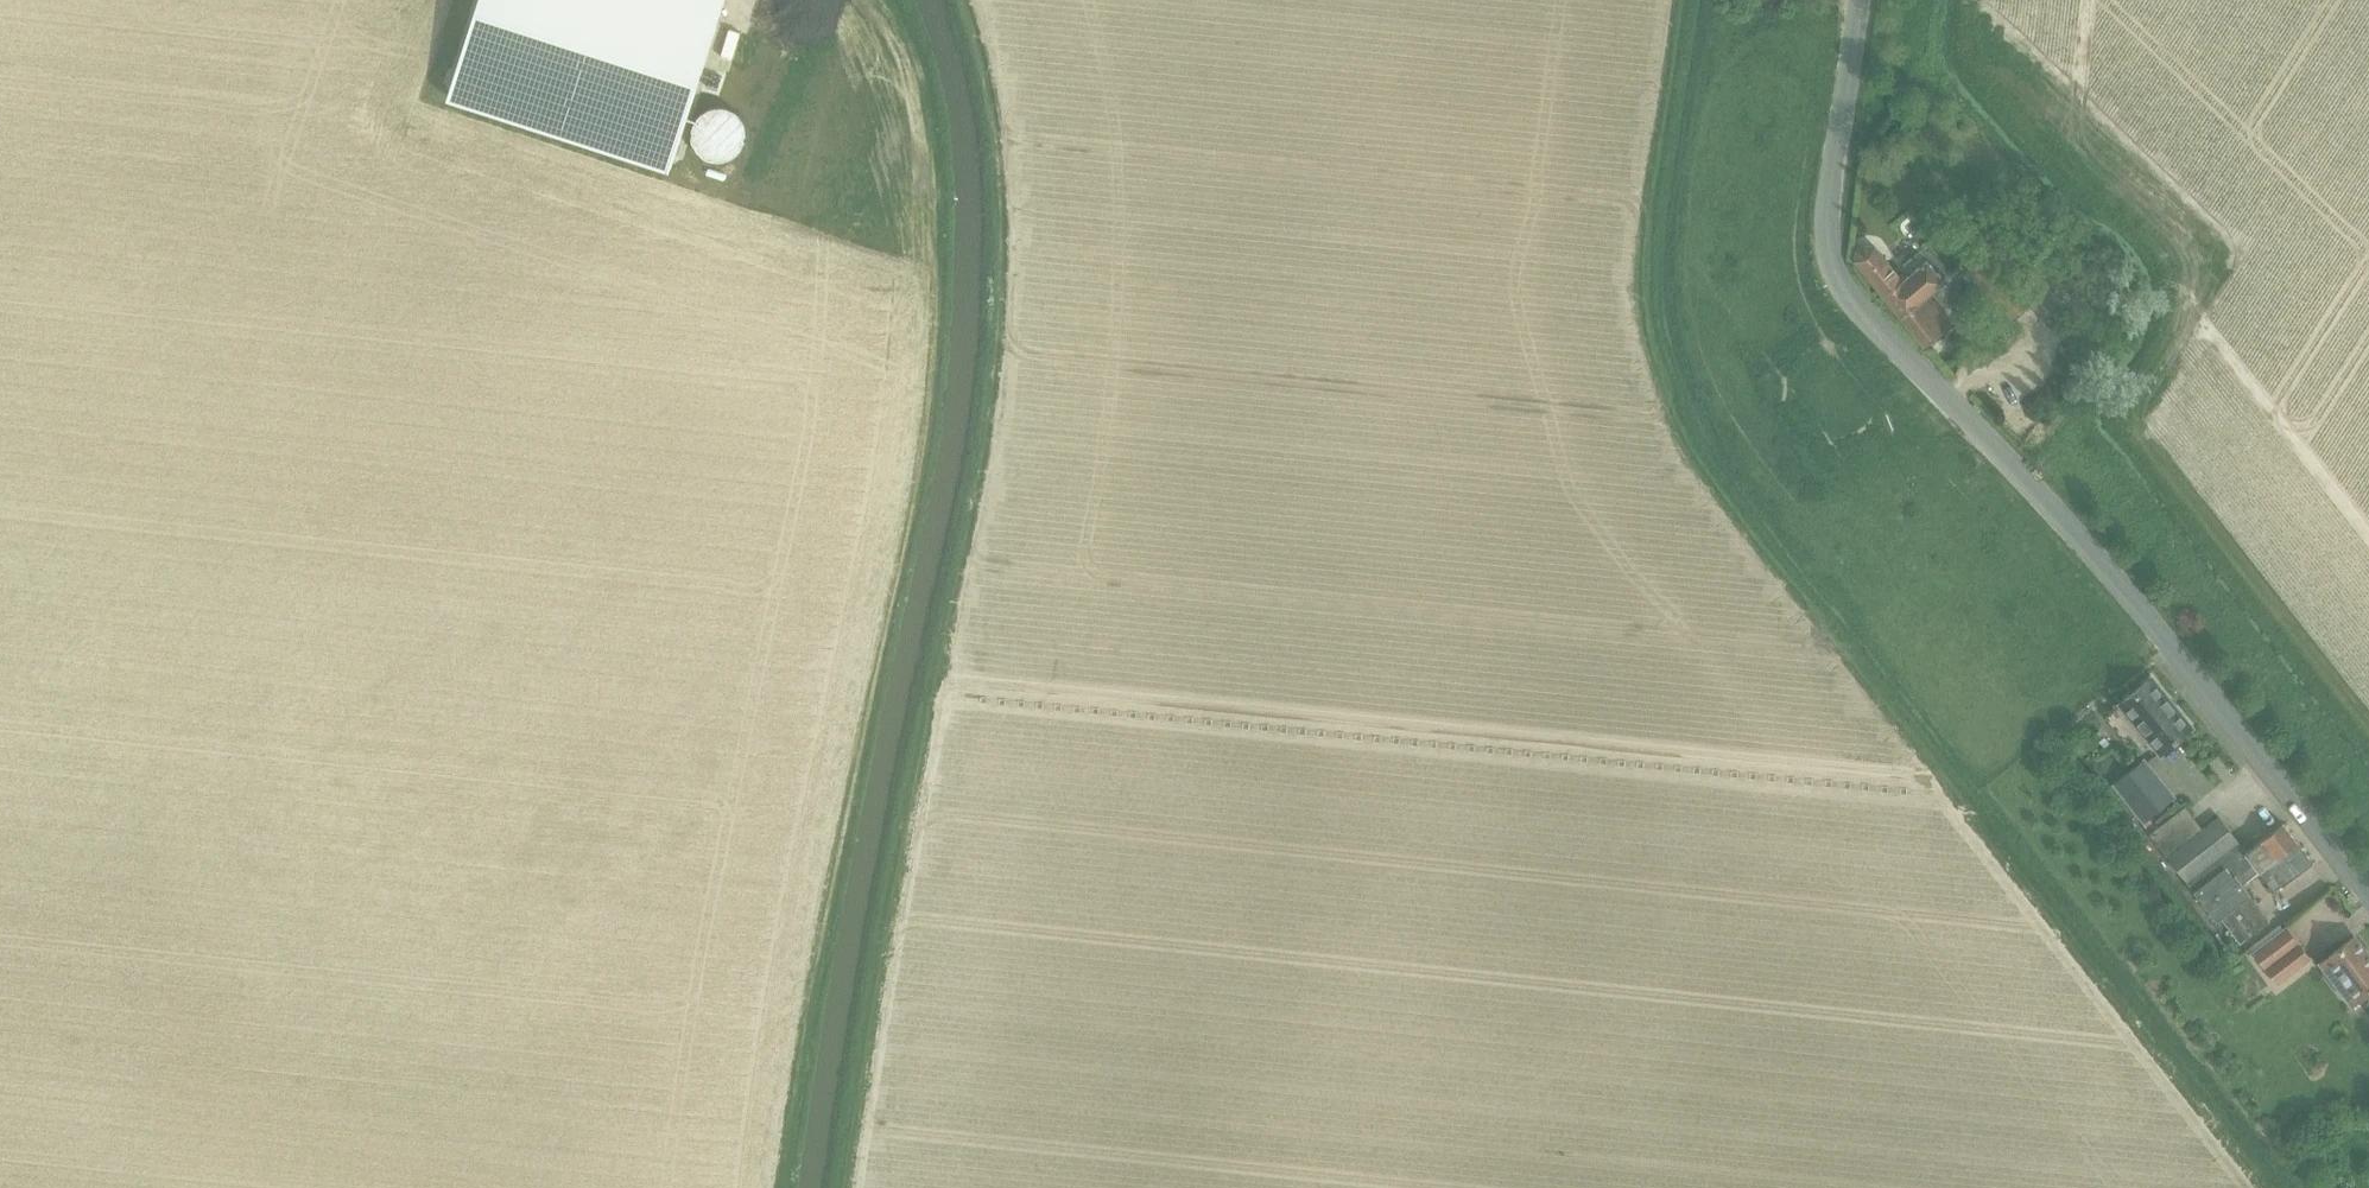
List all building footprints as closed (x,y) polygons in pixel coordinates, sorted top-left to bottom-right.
[(452,94),(670,165),(717,25),(641,0),(482,0),(452,94)] [(1899,276),(1890,265),(1875,246),(1865,245),(1857,251),(1856,261),(1926,347),(1953,325),(1932,296),(1945,283),(1928,262),(1908,275),(1905,274),(1899,276)] [(2161,753),(2192,727),(2152,678),(2121,703),(2161,753)] [(2144,819),(2173,796),(2144,761),(2116,784),(2144,819)] [(2203,829),(2189,810),(2186,806),(2151,833),(2218,922),(2223,918),(2241,941),(2270,919),(2244,885),(2256,876),(2273,897),(2286,888),(2284,886),(2314,863),(2284,824),(2246,853),(2219,817),(2203,829)] [(2278,984),(2312,958),(2288,927),(2254,953),(2278,984)] [(2367,993),(2368,991),(2368,956),(2355,937),(2321,962),(2352,1004),(2367,993)]
